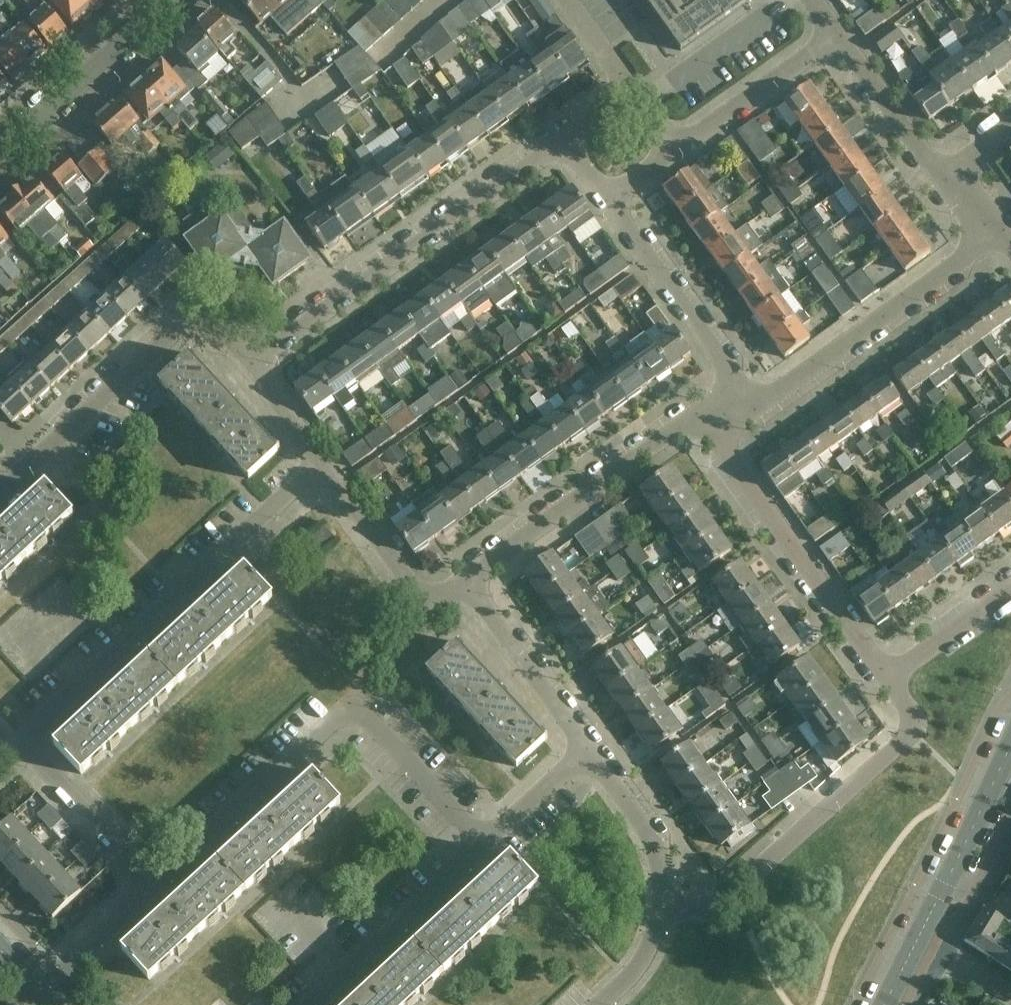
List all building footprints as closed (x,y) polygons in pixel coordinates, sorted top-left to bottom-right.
[(38,17),(29,25),(50,49),(68,33),(39,0),(24,0),(38,17)] [(68,21),(73,26),(81,19),(82,21),(92,12),(82,0),(50,0),(68,21)] [(92,12),(102,4),(100,2),(103,0),(82,0),(92,12)] [(250,12),(260,24),(260,25),(261,26),(270,17),(287,37),(322,7),(316,0),(239,0),(250,12)] [(322,7),(323,6),(329,12),(335,6),(330,0),(316,0),(322,7)] [(384,0),(374,9),(392,30),(402,21),(384,0)] [(384,0),(402,21),(412,12),(401,0),(385,0),(384,0)] [(412,12),(421,4),(418,0),(401,0),(412,12)] [(470,26),(481,19),(480,18),(490,12),(490,11),(483,0),(467,0),(468,2),(458,9),(470,26)] [(490,11),(490,12),(490,13),(501,5),(497,0),(483,0),(490,11)] [(653,13),(681,52),(751,2),(750,0),(644,0),(653,13)] [(1006,7),(1001,10),(1010,24),(1010,0),(1001,0),(1006,7)] [(893,2),(892,3),(878,12),(885,23),(900,12),(893,2)] [(364,18),(365,19),(382,39),(392,30),(374,9),(364,18)] [(448,16),(449,18),(439,24),(453,44),(473,30),(470,26),(458,9),(448,16)] [(876,9),(872,13),(856,24),(865,37),(885,23),(878,12),(876,9)] [(214,11),(197,26),(210,41),(227,62),(236,54),(227,43),(236,36),(214,11)] [(30,66),(47,52),(23,24),(13,33),(0,17),(0,32),(30,66)] [(543,41),(568,77),(589,63),(556,17),(547,23),(552,30),(540,38),(543,41)] [(365,19),(356,27),(374,47),(382,39),(365,19)] [(980,28),(989,40),(977,48),(996,74),(1010,64),(1010,47),(1000,32),(992,19),(980,28)] [(965,53),(952,62),(972,91),(987,81),(985,78),(993,73),(995,75),(996,74),(977,48),(959,21),(950,27),(958,40),(956,41),(965,53)] [(453,44),(439,24),(421,41),(422,42),(433,57),(453,44)] [(1000,32),(1010,47),(1010,25),(1000,32)] [(347,34),(360,48),(365,54),(374,47),(356,27),(347,34)] [(873,40),(882,54),(902,40),(892,27),(873,40)] [(0,32),(0,68),(12,82),(30,66),(0,32)] [(186,60),(177,69),(191,85),(192,85),(197,91),(207,83),(201,76),(210,68),(207,65),(218,56),(197,32),(177,50),(186,60)] [(534,47),(543,41),(540,38),(536,32),(527,38),(534,47)] [(541,57),(530,65),(529,65),(548,92),(568,77),(543,41),(534,47),(541,57)] [(912,54),(922,67),(931,61),(921,47),(912,54)] [(335,65),(346,81),(373,62),(365,54),(360,48),(351,53),(335,65)] [(420,50),(408,59),(422,77),(434,68),(420,50)] [(504,71),(503,71),(528,106),(548,92),(529,65),(530,65),(520,52),(501,66),(504,71)] [(392,69),(407,91),(419,82),(404,61),(392,69)] [(346,81),(353,91),(381,72),(373,62),(346,81)] [(929,78),(935,86),(949,107),(964,97),(962,94),(970,89),(972,91),(952,62),(929,78)] [(145,78),(144,79),(183,123),(184,121),(192,130),(198,125),(180,103),(189,95),(185,90),(191,85),(177,69),(171,74),(162,63),(150,74),(151,75),(146,80),(145,78)] [(243,78),(262,100),(282,82),(267,63),(255,73),(252,70),(243,78)] [(490,94),(489,94),(508,120),(528,106),(503,71),(483,85),(490,94)] [(909,71),(899,78),(929,121),(949,107),(935,86),(929,78),(919,85),(909,71)] [(3,91),(2,90),(7,85),(8,86),(8,85),(0,76),(0,93),(3,91)] [(126,95),(129,99),(123,104),(143,126),(161,111),(176,129),(183,123),(144,79),(143,79),(144,81),(139,85),(138,84),(126,95)] [(472,79),(461,86),(468,97),(479,90),(472,79)] [(192,97),(209,121),(229,107),(212,83),(192,97)] [(784,104),(799,124),(824,106),(809,86),(784,104)] [(453,104),(462,98),(455,89),(447,95),(453,104)] [(489,94),(469,109),(488,135),(508,120),(489,94)] [(143,126),(123,104),(120,100),(92,124),(112,147),(125,136),(133,146),(138,142),(149,154),(160,145),(143,126)] [(333,104),(323,111),(338,132),(349,125),(333,104)] [(440,130),(428,138),(446,164),(467,149),(449,123),(434,104),(426,110),(440,130)] [(267,105),(247,119),(253,128),(274,115),(267,105)] [(799,124),(815,146),(840,128),(824,106),(799,124)] [(469,109),(449,123),(467,149),(488,135),(469,109)] [(338,132),(323,111),(315,117),(330,139),(338,132)] [(280,124),(274,115),(253,128),(260,138),(280,124)] [(253,128),(247,119),(229,134),(243,150),(260,138),(253,128)] [(287,135),(280,124),(260,138),(267,149),(287,135)] [(767,148),(750,125),(738,133),(755,157),(767,148)] [(815,146),(830,167),(855,149),(840,128),(815,146)] [(428,138),(408,153),(426,178),(446,164),(428,138)] [(749,161),(732,138),(719,147),(736,170),(749,161)] [(374,161),(381,172),(399,197),(426,178),(408,153),(400,142),(374,161)] [(355,153),(365,166),(373,160),(364,147),(355,153)] [(772,155),(767,148),(755,157),(760,164),(772,155)] [(79,166),(97,187),(116,170),(98,149),(79,166)] [(830,167),(845,188),(870,170),(855,149),(830,167)] [(49,162),(42,168),(64,194),(60,199),(86,228),(96,219),(83,205),(87,202),(83,197),(90,191),(90,188),(60,153),(58,154),(56,155),(52,158),(51,161),(49,162)] [(153,181),(174,168),(168,159),(147,172),(153,181)] [(761,178),(749,161),(736,170),(749,187),(761,178)] [(328,172),(338,185),(346,180),(337,166),(328,172)] [(663,190),(679,212),(712,188),(696,167),(663,190)] [(845,188),(860,209),(885,191),(870,170),(845,188)] [(381,172),(354,191),(372,217),(399,197),(381,172)] [(20,187),(13,193),(59,245),(59,244),(61,246),(69,238),(55,222),(63,214),(32,178),(30,180),(27,180),(23,183),(22,186),(20,188),(20,187)] [(296,185),(305,197),(314,191),(305,179),(296,185)] [(792,181),(779,191),(785,200),(798,190),(792,181)] [(695,234),(720,215),(729,209),(713,187),(712,188),(679,212),(695,234)] [(594,220),(572,189),(564,195),(565,197),(552,206),(549,202),(549,203),(568,229),(568,228),(580,245),(601,230),(594,220)] [(803,197),(798,190),(785,200),(790,207),(803,197)] [(346,236),(327,209),(314,191),(305,197),(319,216),(307,225),(325,250),(328,249),(329,250),(338,244),(337,242),(346,236)] [(354,191),(327,209),(346,236),(372,217),(354,191)] [(860,209),(875,230),(900,212),(885,191),(860,209)] [(13,193),(7,199),(5,201),(2,202),(0,204),(0,213),(19,235),(27,227),(40,243),(42,241),(51,252),(59,245),(13,193)] [(774,196),(761,205),(767,213),(779,203),(774,196)] [(536,215),(529,220),(562,265),(571,259),(563,248),(565,247),(557,236),(568,229),(549,203),(535,213),(536,215)] [(785,211),(779,203),(767,213),(772,220),(785,211)] [(821,205),(800,220),(815,241),(828,232),(834,228),(832,224),(826,228),(823,225),(825,224),(822,219),(826,216),(823,211),(824,210),(821,205)] [(194,242),(190,245),(209,272),(214,269),(217,274),(230,264),(261,269),(270,283),(275,279),(279,284),(306,265),(302,260),(307,256),(288,229),(283,233),(279,228),(266,237),(236,232),(226,219),(221,223),(218,218),(214,220),(206,209),(187,223),(195,234),(191,237),(194,242)] [(875,230),(890,251),(915,233),(900,212),(875,230)] [(138,215),(119,232),(126,241),(146,223),(138,215)] [(695,234),(709,254),(734,236),(734,235),(720,215),(695,234)] [(506,234),(509,237),(525,259),(526,259),(533,270),(546,260),(554,271),(562,265),(529,220),(522,225),(520,223),(506,234)] [(724,274),(749,256),(763,247),(747,225),(734,235),(734,236),(709,254),(724,274)] [(12,283),(13,282),(21,275),(4,256),(15,247),(10,241),(0,230),(0,269),(12,283)] [(119,232),(99,250),(107,258),(126,241),(119,232)] [(843,253),(828,232),(815,241),(831,262),(843,253)] [(915,233),(890,251),(905,272),(930,254),(915,233)] [(495,245),(486,251),(504,275),(525,259),(509,237),(496,246),(495,245)] [(804,238),(791,247),(797,254),(810,245),(804,238)] [(164,242),(144,260),(165,283),(184,266),(185,265),(164,242)] [(815,253),(810,245),(797,254),(802,262),(815,253)] [(99,250),(80,267),(88,275),(107,258),(99,250)] [(480,258),(467,267),(491,301),(496,308),(517,292),(504,275),(486,251),(479,256),(480,258)] [(629,268),(620,256),(599,272),(607,284),(629,268)] [(724,274),(739,295),(775,270),(769,262),(758,269),(749,256),(724,274)] [(144,260),(125,278),(146,301),(165,283),(144,260)] [(451,276),(443,282),(461,306),(462,305),(469,315),(468,315),(469,317),(470,316),(491,301),(467,267),(465,264),(450,274),(451,276)] [(839,287),(824,266),(812,274),(827,296),(839,287)] [(80,267),(61,285),(68,293),(88,275),(80,267)] [(840,276),(846,283),(858,274),(852,267),(840,276)] [(7,292),(8,292),(13,299),(21,293),(15,286),(16,286),(13,282),(12,283),(0,269),(0,284),(7,292)] [(84,283),(94,294),(109,281),(99,270),(84,283)] [(739,295),(754,316),(779,299),(779,298),(790,291),(775,270),(739,295)] [(862,271),(858,274),(846,283),(861,305),(877,293),(862,271)] [(607,284),(599,272),(587,280),(584,287),(591,296),(607,284)] [(634,275),(618,287),(613,290),(618,298),(621,302),(643,287),(634,275)] [(125,278),(106,295),(127,318),(146,301),(125,278)] [(423,296),(423,297),(440,320),(461,306),(443,282),(436,287),(437,289),(425,298),(423,296)] [(61,285),(42,302),(49,310),(68,293),(61,285)] [(854,309),(839,287),(827,296),(842,317),(854,309)] [(565,314),(586,299),(580,290),(559,305),(565,314)] [(618,298),(613,290),(598,301),(604,309),(618,298)] [(996,301),(1010,321),(1010,322),(1010,290),(996,301)] [(106,295),(87,313),(108,336),(127,318),(106,295)] [(440,320),(423,297),(424,299),(411,308),(410,306),(401,312),(419,337),(426,346),(429,350),(429,349),(450,334),(440,320)] [(754,316),(770,337),(795,320),(794,319),(779,299),(754,316)] [(545,308),(554,321),(564,314),(554,301),(545,308)] [(996,301),(976,315),(990,336),(1010,321),(996,301)] [(42,302),(22,319),(30,328),(49,310),(42,302)] [(674,330),(658,307),(646,316),(662,338),(652,346),(671,372),(684,362),(683,360),(691,354),(674,330)] [(381,327),(380,327),(398,351),(419,337),(401,312),(394,318),(395,319),(382,329),(381,327)] [(795,320),(770,337),(785,359),(810,341),(801,328),(810,322),(803,312),(794,319),(795,320)] [(87,313),(68,331),(89,354),(108,336),(87,313)] [(469,317),(468,315),(460,321),(468,334),(478,327),(470,316),(469,317)] [(976,315),(955,330),(970,350),(982,342),(997,363),(1005,357),(990,336),(976,315)] [(22,319),(3,337),(10,346),(30,328),(22,319)] [(520,330),(515,334),(523,345),(538,334),(533,328),(522,324),(520,330)] [(367,337),(359,343),(380,371),(379,371),(392,388),(401,382),(393,371),(406,362),(398,351),(380,327),(380,328),(381,329),(368,339),(367,337)] [(955,330),(935,345),(950,365),(961,357),(976,378),(985,372),(970,350),(955,330)] [(68,331),(49,348),(70,371),(89,354),(68,331)] [(523,345),(515,334),(509,338),(505,338),(504,351),(508,356),(523,345)] [(644,335),(623,350),(648,385),(656,379),(657,381),(671,372),(652,346),(644,335)] [(0,340),(0,355),(10,346),(3,337),(0,340)] [(611,358),(620,369),(610,376),(629,402),(642,392),(640,390),(648,385),(623,350),(615,339),(606,346),(614,356),(611,358)] [(350,346),(337,356),(358,386),(379,371),(380,371),(359,343),(352,348),(350,346)] [(543,344),(528,355),(540,372),(555,361),(543,344)] [(935,345),(915,359),(929,380),(936,390),(957,375),(950,365),(935,345)] [(426,346),(417,353),(426,364),(435,357),(429,349),(429,350),(426,346)] [(49,348),(30,366),(51,389),(70,371),(49,348)] [(232,405),(214,386),(189,359),(192,356),(191,355),(160,384),(178,404),(176,406),(177,407),(179,405),(186,411),(183,414),(184,415),(186,412),(204,432),(236,403),(235,402),(232,405)] [(316,373),(334,397),(343,410),(355,402),(349,393),(358,386),(337,356),(336,356),(339,360),(326,369),(325,367),(316,373)] [(929,380),(915,359),(893,374),(908,395),(929,380)] [(7,380),(11,384),(32,407),(51,389),(30,366),(26,362),(7,380)] [(581,363),(573,370),(606,415),(613,410),(612,408),(625,399),(628,403),(629,402),(610,376),(599,383),(592,373),(590,375),(581,363)] [(579,398),(567,406),(586,433),(600,423),(598,421),(606,415),(573,370),(564,377),(579,398)] [(334,397),(316,373),(309,378),(308,376),(294,387),(319,422),(331,414),(324,405),(334,397)] [(884,381),(863,396),(879,417),(900,402),(896,397),(884,381)] [(11,384),(0,394),(0,411),(13,425),(13,424),(32,407),(11,384)] [(549,391),(558,404),(568,398),(558,384),(549,391)] [(539,412),(546,422),(563,446),(571,440),(570,439),(583,430),(585,433),(586,433),(567,406),(557,414),(549,403),(547,405),(534,386),(526,392),(531,400),(530,401),(539,412)] [(927,396),(934,406),(943,399),(937,389),(927,396)] [(408,410),(409,411),(416,422),(438,406),(429,394),(408,410)] [(863,396),(843,410),(858,431),(879,417),(863,396)] [(522,407),(530,419),(539,412),(530,401),(522,407)] [(276,453),(274,451),(233,406),(236,403),(204,432),(222,451),(220,454),(223,452),(229,459),(227,461),(227,462),(230,459),(249,480),(280,451),(279,450),(276,453)] [(843,410),(823,425),(838,446),(858,431),(843,410)] [(416,422),(409,411),(394,422),(402,432),(416,422)] [(906,411),(898,418),(906,429),(914,422),(906,411)] [(546,422),(524,437),(542,462),(542,461),(541,460),(554,451),(555,452),(563,446),(546,422)] [(498,423),(487,431),(521,477),(528,471),(527,470),(540,461),(541,462),(542,462),(524,437),(514,445),(498,423)] [(386,425),(365,440),(374,453),(395,437),(386,425)] [(823,425),(803,439),(818,460),(838,446),(823,425)] [(877,433),(885,444),(895,437),(886,426),(877,433)] [(493,460),(482,468),(499,492),(500,492),(499,490),(511,481),(513,483),(521,477),(487,431),(477,438),(493,460)] [(803,439),(782,454),(804,484),(816,475),(824,487),(826,486),(829,490),(836,485),(818,460),(803,439)] [(374,453),(365,440),(343,455),(352,468),(374,453)] [(857,447),(865,458),(874,451),(866,440),(857,447)] [(944,460),(952,469),(973,454),(966,444),(944,460)] [(805,485),(804,484),(782,454),(762,469),(776,489),(777,489),(784,500),(805,485)] [(445,462),(461,483),(478,508),(486,502),(485,500),(498,491),(499,493),(499,492),(482,468),(472,476),(462,462),(460,463),(454,455),(445,462)] [(836,461),(844,473),(853,466),(845,455),(836,461)] [(378,459),(373,463),(357,475),(366,487),(387,471),(378,459)] [(939,463),(924,474),(932,485),(933,486),(948,475),(939,463)] [(649,500),(658,511),(687,490),(685,491),(677,480),(678,478),(672,469),(641,491),(648,501),(649,500)] [(946,479),(960,499),(969,492),(955,472),(946,479)] [(924,474),(902,489),(910,500),(932,485),(924,474)] [(981,511),(998,534),(1010,525),(1010,507),(993,482),(984,488),(994,501),(981,511)] [(461,483),(439,499),(457,523),(456,521),(469,512),(470,513),(478,508),(461,483)] [(36,499),(0,532),(0,534),(25,561),(45,543),(47,546),(48,545),(45,542),(52,536),(55,538),(53,535),(73,517),(44,485),(43,486),(46,489),(36,499)] [(910,500),(902,489),(882,503),(883,504),(882,505),(889,515),(910,500)] [(664,523),(671,532),(702,511),(695,502),(693,503),(685,492),(687,490),(658,511),(666,522),(664,523)] [(434,491),(412,506),(436,538),(443,532),(442,531),(455,522),(456,523),(457,523),(439,499),(434,491)] [(889,515),(882,505),(874,511),(881,521),(889,515)] [(436,538),(412,506),(391,521),(397,529),(396,530),(415,556),(430,546),(428,543),(436,538)] [(627,514),(621,506),(603,519),(619,540),(629,532),(620,519),(627,514)] [(679,540),(687,552),(716,531),(716,530),(714,531),(706,520),(708,519),(702,511),(671,532),(677,541),(679,540)] [(981,511),(960,526),(977,550),(998,534),(981,511)] [(826,516),(806,531),(815,543),(835,528),(826,516)] [(951,532),(939,541),(957,564),(958,564),(961,568),(974,559),(971,554),(977,550),(960,526),(954,517),(945,524),(951,532)] [(619,540),(603,519),(594,526),(609,547),(619,540)] [(924,538),(912,547),(936,580),(957,564),(939,541),(926,522),(917,529),(924,538)] [(609,547),(594,526),(576,538),(582,547),(589,541),(599,554),(609,547)] [(336,540),(331,534),(324,527),(308,543),(319,555),(336,540)] [(716,531),(687,552),(695,563),(694,564),(694,565),(682,573),(688,582),(731,551),(725,542),(723,544),(715,532),(716,531)] [(5,580),(7,582),(8,582),(6,579),(25,561),(0,534),(0,584),(5,580)] [(820,550),(829,563),(851,547),(841,534),(820,550)] [(903,553),(892,561),(915,594),(936,580),(912,547),(905,537),(897,544),(903,553)] [(637,543),(624,552),(631,561),(644,552),(637,543)] [(563,562),(556,552),(525,574),(532,583),(534,582),(542,593),(540,594),(540,595),(567,576),(559,564),(563,562)] [(650,561),(644,552),(631,561),(637,570),(650,561)] [(890,577),(877,586),(894,609),(915,594),(892,561),(885,552),(876,558),(890,577)] [(620,556),(606,565),(612,574),(626,565),(620,556)] [(720,593),(728,604),(755,585),(753,586),(745,575),(747,573),(740,564),(709,586),(716,596),(720,593)] [(632,573),(626,565),(612,574),(618,583),(632,573)] [(245,572),(243,574),(198,615),(195,612),(224,643),(244,625),(246,628),(247,627),(244,624),(251,618),(254,621),(254,620),(252,617),(272,599),(243,568),(242,569),(245,572)] [(894,609),(877,586),(864,568),(856,574),(862,583),(850,592),(857,601),(874,624),(894,609)] [(575,570),(567,576),(540,595),(541,595),(542,594),(550,605),(549,606),(555,615),(586,593),(590,589),(584,581),(583,582),(575,570)] [(654,594),(661,603),(673,594),(667,585),(654,594)] [(731,633),(739,628),(770,606),(764,597),(762,598),(754,587),(755,585),(728,604),(720,609),(729,621),(725,624),(731,633)] [(592,602),(586,593),(555,615),(561,624),(563,623),(571,634),(569,635),(570,636),(597,616),(588,604),(592,602)] [(655,606),(649,597),(637,606),(643,615),(655,606)] [(682,606),(669,615),(679,628),(680,627),(686,635),(692,631),(685,622),(691,618),(682,606)] [(748,652),(758,645),(757,645),(784,626),(784,625),(782,627),(774,615),(776,614),(770,606),(739,628),(744,635),(739,639),(748,652)] [(198,616),(187,625),(151,659),(148,655),(148,656),(177,687),(196,669),(199,672),(200,671),(197,668),(204,662),(206,665),(207,664),(205,661),(224,643),(195,612),(198,616)] [(597,616),(570,636),(572,635),(580,646),(578,647),(585,656),(616,634),(609,625),(605,627),(597,616)] [(671,627),(664,619),(652,627),(658,636),(671,627)] [(757,645),(758,645),(765,656),(761,659),(768,669),(799,647),(793,637),(791,639),(783,627),(785,626),(784,626),(757,645)] [(702,641),(691,649),(697,657),(708,649),(702,641)] [(609,690),(636,670),(647,662),(632,642),(594,669),(600,678),(602,677),(610,688),(608,689),(609,690)] [(500,694),(490,683),(457,647),(460,644),(459,643),(428,672),(446,692),(444,695),(447,693),(453,700),(451,702),(451,703),(454,701),(472,720),(503,691),(500,694)] [(697,657),(691,649),(678,658),(685,666),(697,657)] [(715,659),(708,649),(697,657),(704,667),(715,659)] [(661,659),(665,672),(679,667),(675,655),(661,659)] [(150,660),(140,669),(104,703),(101,700),(100,700),(129,731),(149,713),(151,716),(152,715),(150,712),(156,706),(159,709),(160,708),(157,705),(177,687),(148,656),(147,657),(150,660)] [(704,667),(697,657),(685,666),(691,676),(704,667)] [(786,690),(794,701),(823,680),(821,681),(813,670),(815,669),(808,659),(777,682),(784,691),(786,690)] [(617,702),(623,710),(654,688),(648,680),(645,683),(636,670),(609,690),(611,689),(619,700),(617,702)] [(723,689),(729,698),(742,689),(735,680),(723,689)] [(800,713),(806,723),(838,700),(832,692),(830,693),(822,682),(824,681),(823,680),(794,701),(802,712),(800,713)] [(638,730),(638,731),(665,711),(657,700),(660,697),(654,688),(623,710),(630,719),(631,718),(639,729),(638,730)] [(543,741),(534,731),(500,695),(504,692),(503,691),(472,720),(490,739),(487,742),(488,743),(491,740),(497,747),(494,750),(495,750),(498,748),(516,768),(548,739),(547,738),(543,741)] [(724,701),(717,693),(705,701),(711,710),(724,701)] [(103,704),(92,713),(56,747),(53,743),(52,744),(82,775),(102,757),(104,759),(105,759),(102,756),(109,750),(112,752),(110,749),(129,731),(100,700),(103,704)] [(815,730),(823,742),(853,721),(852,721),(851,722),(843,711),(844,709),(838,700),(806,723),(813,732),(815,730)] [(738,710),(745,720),(757,711),(750,701),(738,710)] [(665,711),(638,731),(640,730),(648,741),(646,742),(653,751),(684,729),(677,720),(673,723),(665,711)] [(739,722),(733,714),(721,723),(727,731),(739,722)] [(853,721),(823,742),(814,748),(830,769),(868,742),(861,733),(859,734),(851,723),(853,721)] [(774,733),(761,742),(767,751),(780,742),(774,733)] [(747,752),(743,756),(749,764),(762,755),(747,735),(739,741),(747,752)] [(677,785),(704,765),(696,754),(699,751),(693,742),(662,764),(669,773),(670,772),(678,784),(677,785)] [(787,751),(780,742),(767,751),(774,760),(787,751)] [(769,764),(762,755),(749,764),(756,773),(769,764)] [(794,763),(783,770),(798,791),(816,778),(808,767),(800,772),(794,763)] [(685,797),(691,805),(722,783),(716,774),(712,777),(704,765),(677,785),(677,786),(679,784),(687,796),(685,797)] [(783,770),(774,777),(789,798),(798,791),(783,770)] [(313,777),(303,787),(267,820),(264,817),(263,818),(292,849),(312,831),(314,834),(315,833),(312,830),(319,824),(322,826),(320,823),(340,805),(311,773),(310,774),(313,777)] [(789,798),(774,777),(764,784),(771,793),(764,799),(772,810),(789,798)] [(704,827),(706,826),(734,806),(725,794),(729,791),(722,783),(691,805),(697,813),(695,815),(704,827)] [(56,813),(49,805),(37,816),(44,824),(56,813)] [(734,806),(706,826),(704,827),(704,828),(705,828),(714,840),(715,838),(721,847),(727,843),(731,849),(755,831),(751,825),(752,825),(744,814),(742,816),(734,806)] [(63,820),(56,813),(44,824),(51,831),(63,820)] [(5,859),(29,837),(12,819),(13,819),(12,818),(0,829),(0,854),(5,859)] [(266,821),(256,831),(219,864),(216,861),(245,893),(264,874),(267,877),(268,876),(265,874),(272,867),(274,870),(275,869),(273,867),(292,849),(263,818),(266,821)] [(8,869),(19,881),(46,856),(29,837),(5,859),(1,863),(1,864),(5,860),(11,866),(8,869)] [(90,850),(83,842),(71,853),(78,861),(90,850)] [(97,857),(90,850),(78,861),(85,868),(97,857)] [(511,859),(500,869),(464,902),(461,899),(490,931),(509,913),(512,915),(510,912),(517,906),(519,908),(520,907),(518,905),(538,886),(509,855),(508,856),(511,859)] [(33,890),(39,896),(63,874),(46,856),(19,881),(30,893),(33,890)] [(218,865),(208,875),(172,908),(169,905),(168,905),(197,936),(217,919),(219,921),(220,920),(217,918),(224,911),(227,914),(227,913),(225,911),(245,893),(216,861),(215,862),(218,865)] [(63,874),(39,896),(35,900),(36,900),(39,897),(45,903),(42,905),(53,917),(52,918),(53,919),(81,892),(80,892),(63,874)] [(463,903),(453,913),(417,946),(414,943),(413,943),(442,975),(462,956),(464,959),(465,958),(463,956),(470,949),(472,952),(473,951),(470,949),(490,931),(461,899),(460,900),(463,903)] [(171,909),(160,918),(124,952),(121,948),(120,949),(149,981),(169,962),(172,965),(172,964),(170,961),(177,955),(179,958),(180,957),(178,954),(197,936),(168,905),(168,906),(171,909)] [(964,943),(981,953),(1010,972),(1010,925),(1002,920),(985,909),(964,943)] [(406,957),(369,990),(366,987),(382,1004),(410,1004),(414,1001),(417,1003),(418,1002),(415,1000),(422,994),(424,996),(425,995),(423,993),(442,975),(413,943),(413,944),(416,947),(406,957)] [(358,1001),(354,1004),(382,1004),(366,987),(366,988),(369,991),(358,1001)]
